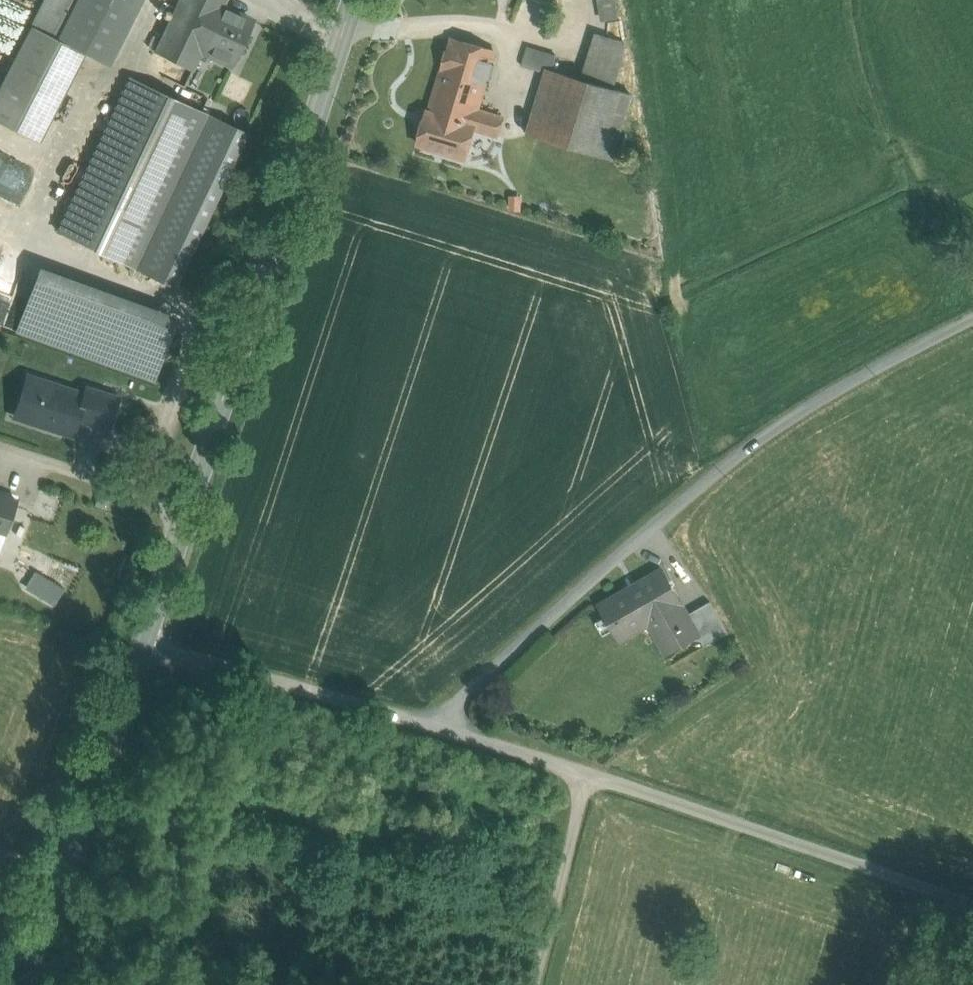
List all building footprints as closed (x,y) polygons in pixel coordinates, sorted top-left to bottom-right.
[(32,26),(58,40),(78,0),(45,0),(32,26)] [(91,0),(78,0),(58,40),(85,53),(111,67),(134,22),(133,22),(118,14),(91,0)] [(118,14),(126,0),(91,0),(118,14)] [(141,0),(126,0),(118,14),(133,22),(144,1),(142,1),(141,0)] [(154,51),(192,71),(202,50),(222,7),(223,7),(226,0),(178,0),(154,51)] [(602,24),(618,23),(615,1),(599,3),(602,24)] [(223,7),(222,7),(202,50),(232,64),(252,21),(223,7)] [(32,26),(0,88),(0,122),(39,142),(85,53),(58,40),(32,26)] [(624,41),(598,33),(584,79),(614,88),(614,89),(624,57),(624,41)] [(495,51),(452,38),(451,41),(442,69),(442,70),(430,111),(428,111),(418,144),(465,158),(474,128),(498,135),(503,117),(478,110),(495,51)] [(557,55),(524,45),(518,64),(545,72),(547,68),(552,70),(557,55)] [(552,70),(547,68),(545,72),(527,133),(594,154),(614,88),(584,79),(552,70)] [(209,115),(131,78),(78,189),(156,226),(209,115)] [(614,88),(594,154),(612,159),(631,93),(614,89),(614,88)] [(156,226),(136,268),(175,287),(247,133),(209,115),(156,226)] [(156,226),(78,189),(58,231),(136,268),(156,226)] [(173,328),(36,278),(16,332),(154,382),(173,328)] [(118,398),(87,387),(85,393),(27,375),(18,404),(35,410),(31,422),(72,435),(79,420),(107,428),(118,398)] [(0,495),(0,532),(6,534),(17,501),(0,495)] [(688,614),(661,567),(599,603),(622,642),(648,626),(665,654),(699,635),(700,634),(688,614)] [(64,589),(35,571),(26,585),(55,602),(64,589)] [(711,601),(688,614),(700,634),(699,635),(705,645),(728,632),(711,601)]
